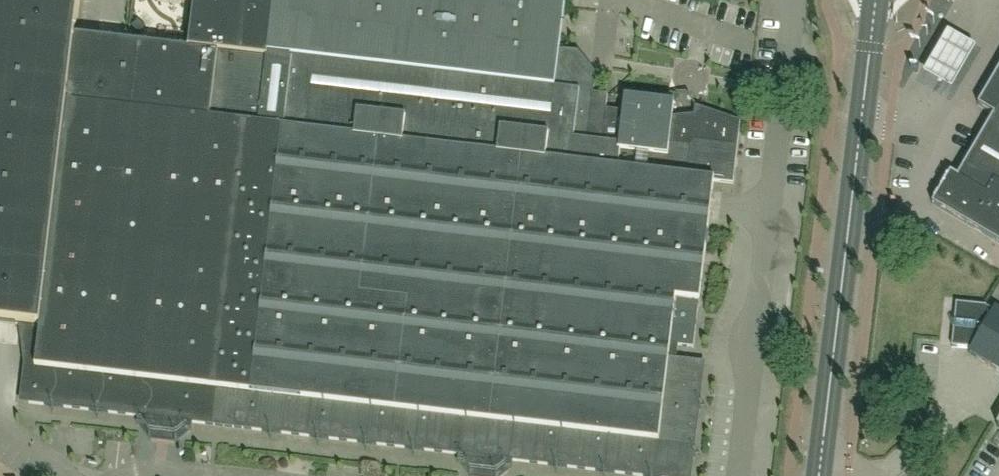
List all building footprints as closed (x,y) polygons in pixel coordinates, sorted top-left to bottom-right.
[(20,325),(25,364),(22,393),(30,403),(146,417),(145,425),(152,433),(177,436),(185,430),(186,421),(467,454),(466,463),(472,471),(498,474),(506,467),(507,459),(650,475),(687,475),(692,472),(705,362),(676,359),(678,344),(694,346),(713,181),(733,183),(740,123),(696,107),(694,116),(673,118),(675,103),(625,97),(624,112),(607,110),(608,95),(594,93),(595,83),(569,51),(560,50),(566,0),(196,0),(190,49),(75,35),(80,0),(0,0),(0,322),(20,325)] [(976,42),(949,26),(925,67),(954,84),(976,42)] [(932,205),(998,244),(998,71),(978,106),(994,115),(959,174),(958,176),(951,172),(932,205)] [(996,308),(995,311),(987,306),(957,303),(952,346),(972,349),(970,353),(998,370),(998,309),(996,308)]
